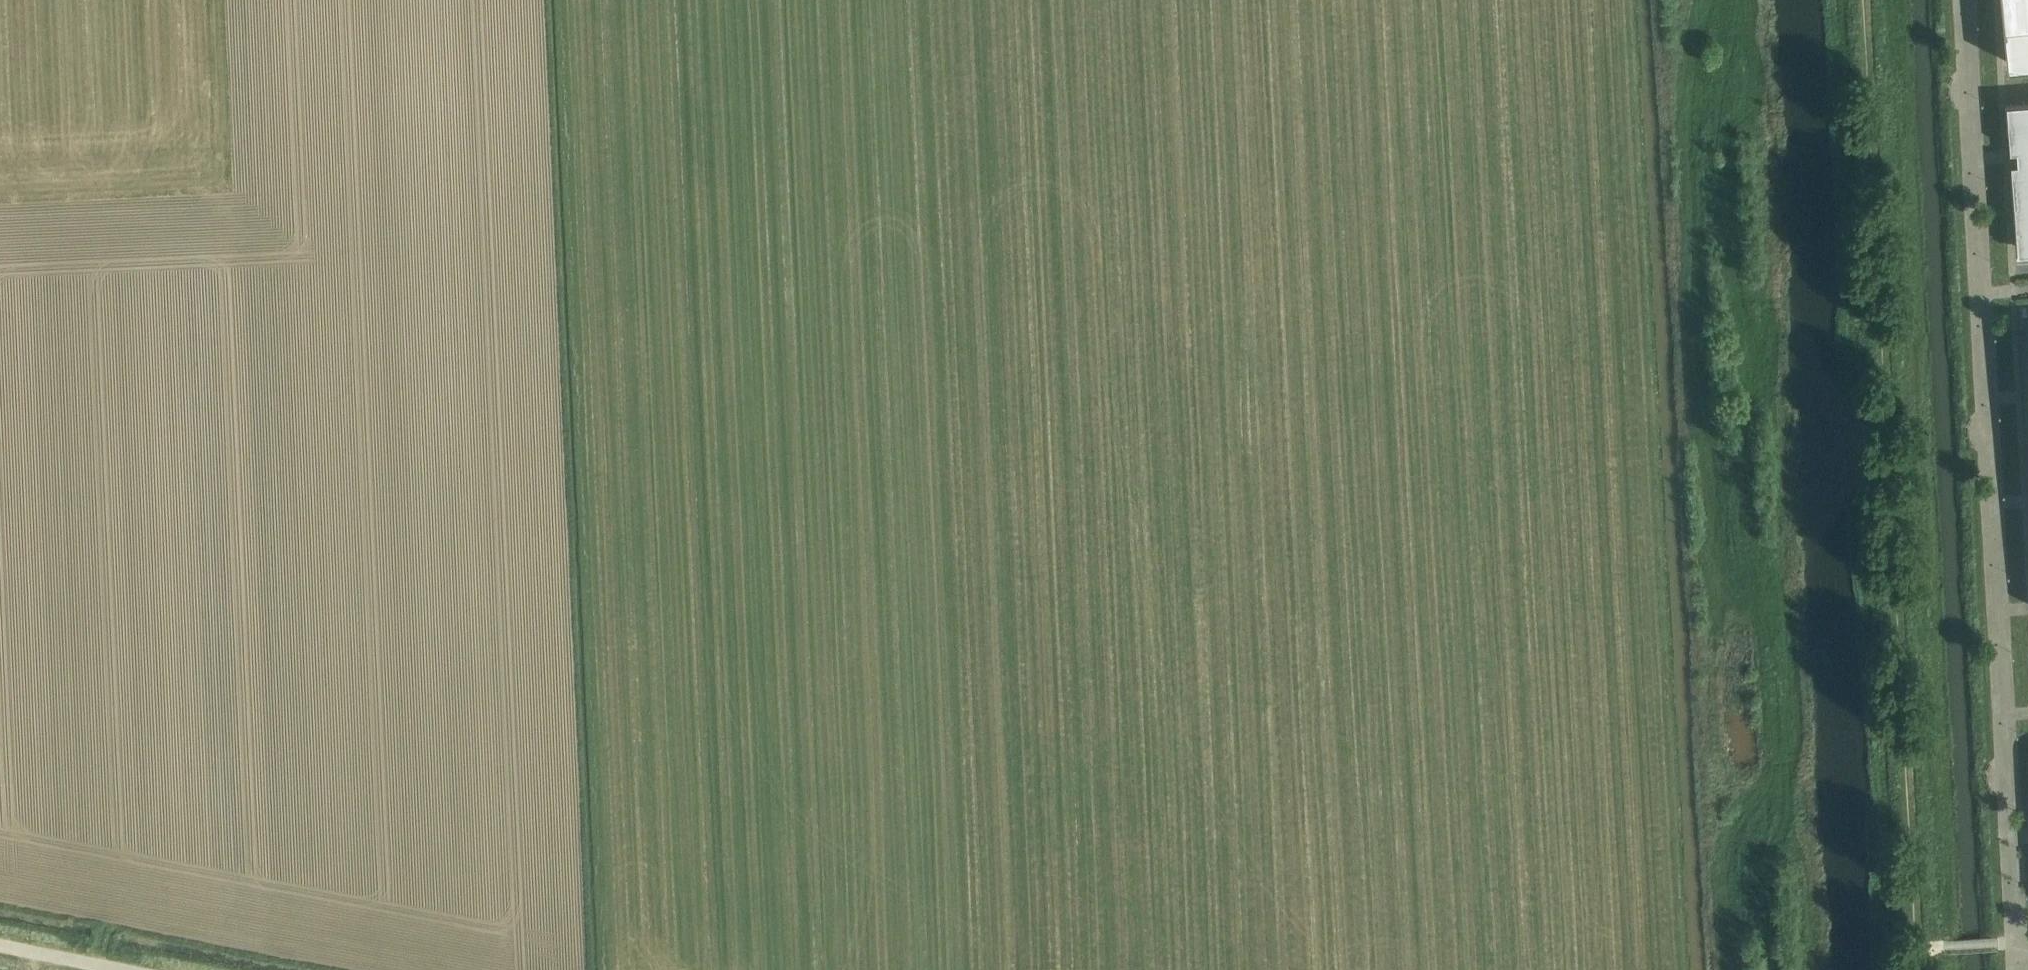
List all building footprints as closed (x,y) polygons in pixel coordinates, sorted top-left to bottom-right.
[(2008,19),(2012,63),(2027,62),(2027,0),(2006,0),(2008,19)] [(2010,101),(2013,148),(2020,147),(2021,160),(2014,161),(2021,250),(2027,250),(2027,100),(2010,101)]
